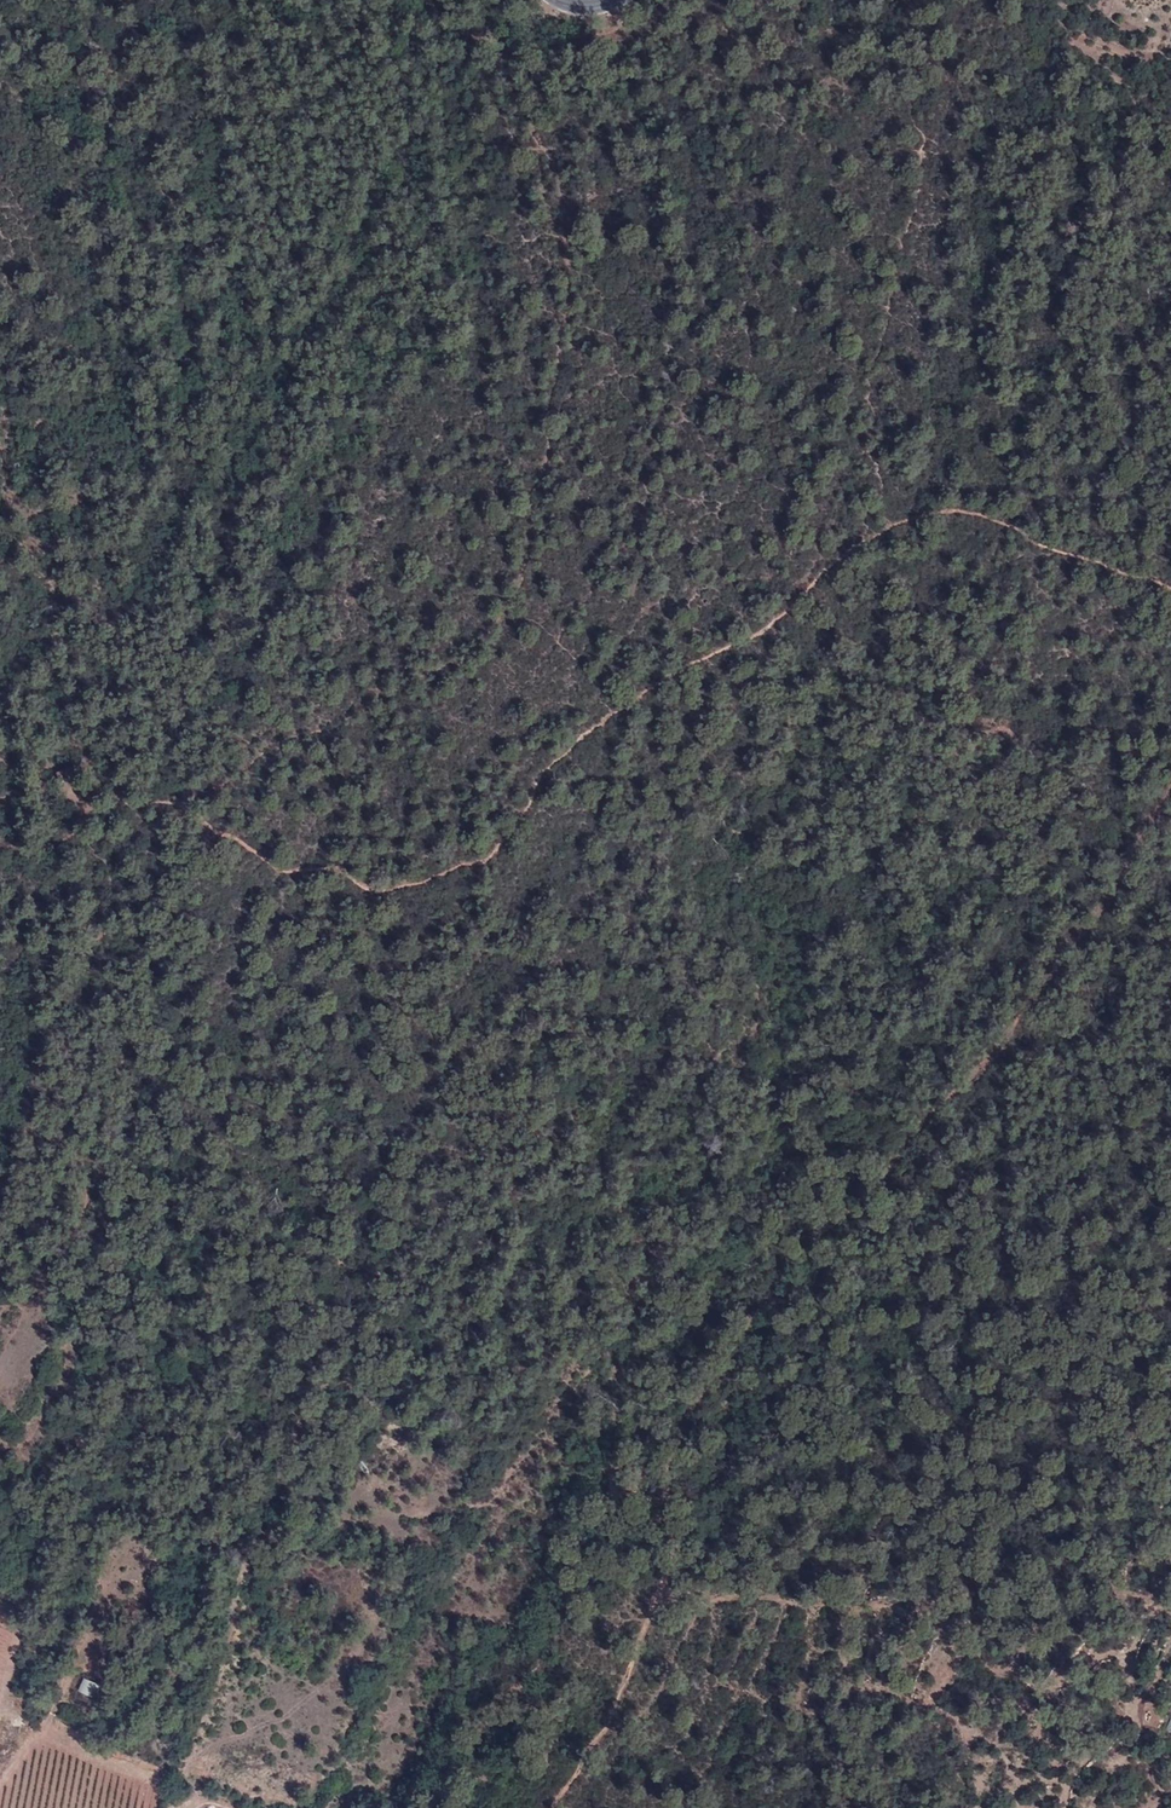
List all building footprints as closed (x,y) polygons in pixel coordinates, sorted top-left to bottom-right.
[(78,773),(74,765),(57,772),(61,779),(78,773)] [(77,1692),(94,1699),(99,1685),(82,1678),(77,1692)]
